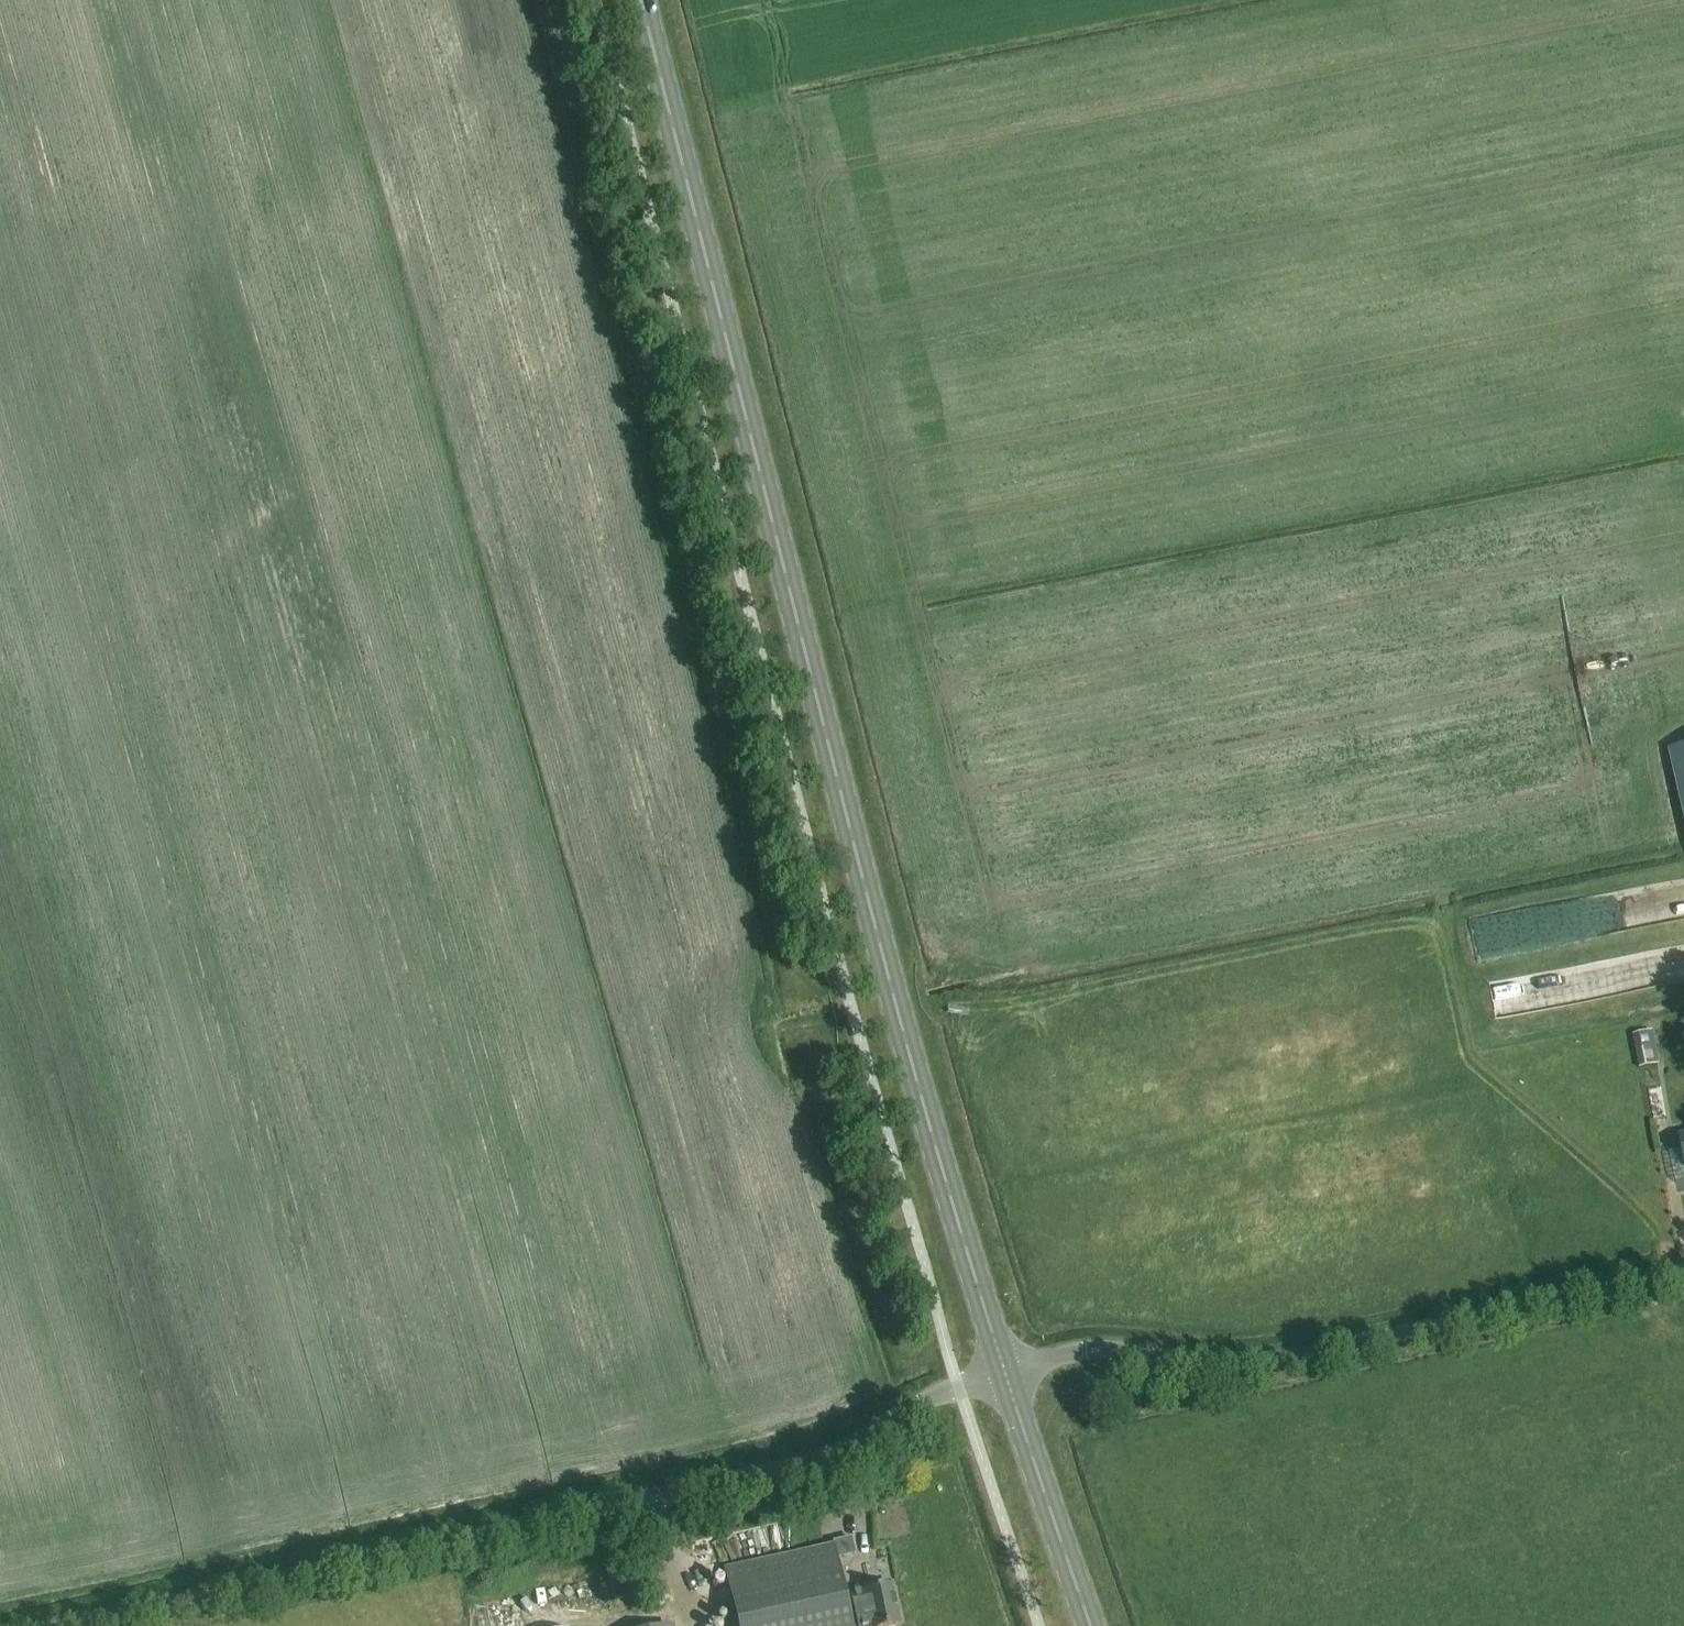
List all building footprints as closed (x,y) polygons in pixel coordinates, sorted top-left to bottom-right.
[(1683,809),(1683,745),(1671,747),(1683,809)] [(1666,1086),(1650,1086),(1652,1117),(1667,1116),(1666,1086)] [(723,1569),(735,1625),(899,1625),(890,1581),(844,1591),(833,1545),(723,1569)]
